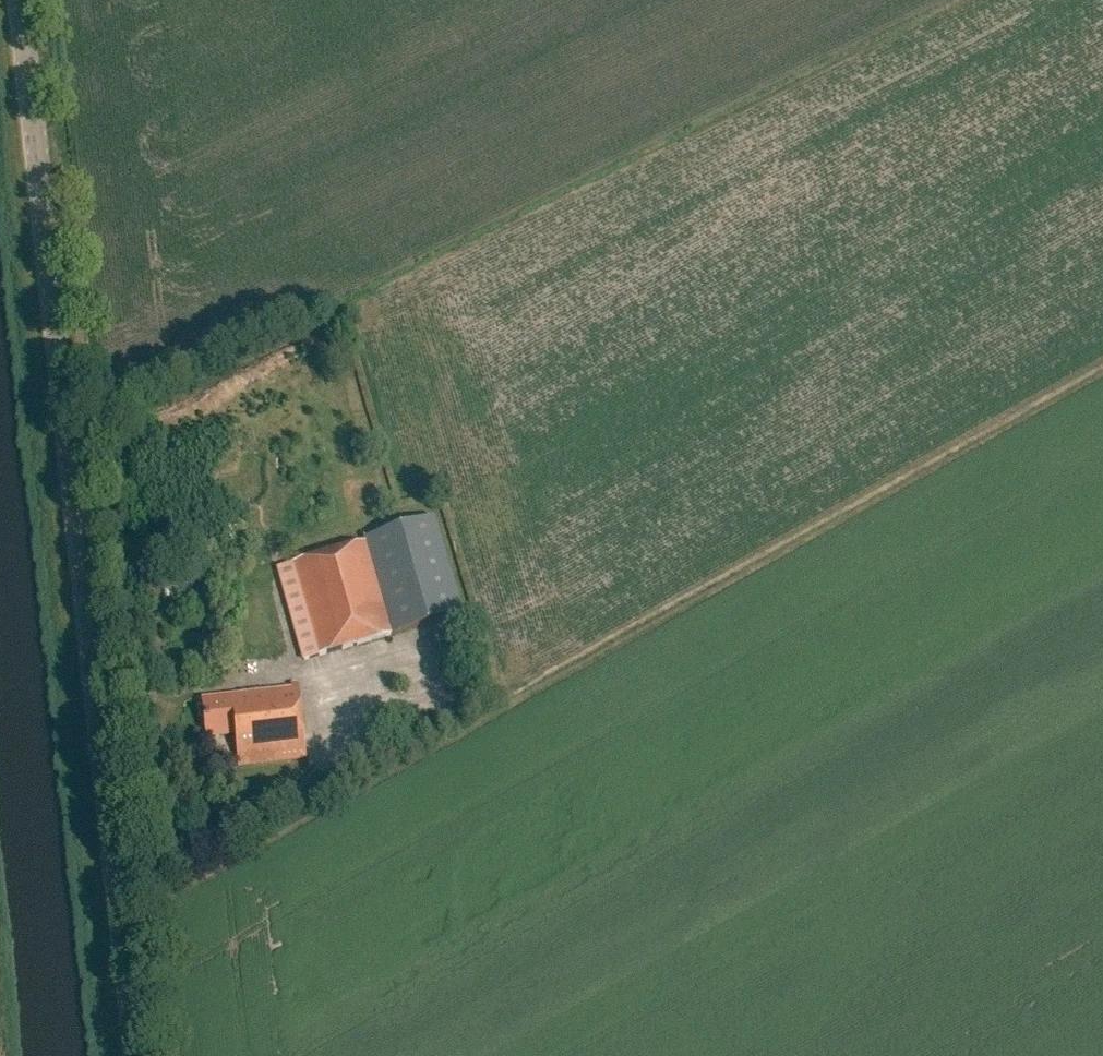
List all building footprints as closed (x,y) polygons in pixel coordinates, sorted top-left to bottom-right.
[(303,602),(288,605),(304,662),(462,616),(435,519),(364,541),(365,544),(293,566),(303,602)] [(297,685),(291,686),(291,691),(203,701),(207,737),(235,734),(238,767),(306,760),(297,685)]
